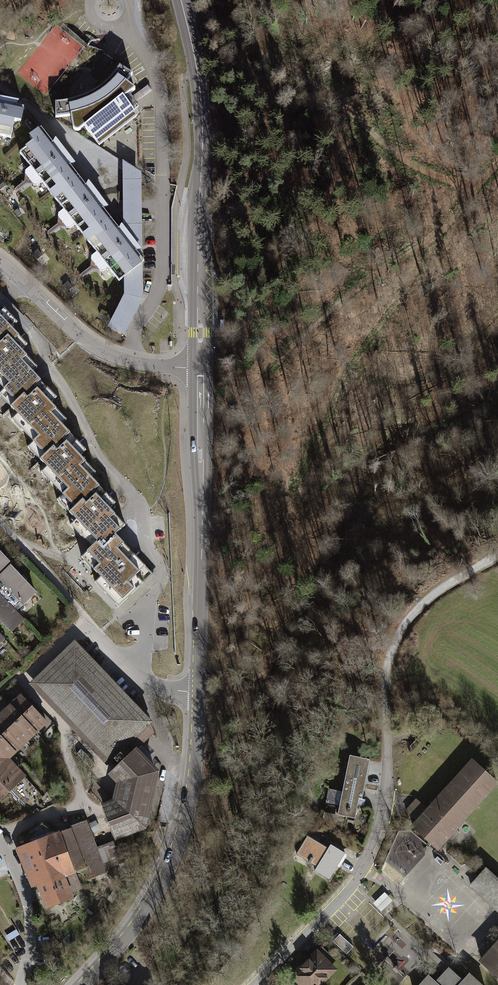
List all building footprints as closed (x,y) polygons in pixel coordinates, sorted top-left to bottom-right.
[(64,102),(55,103),(55,118),(71,116),(73,130),(75,131),(79,131),(84,127),(99,146),(137,117),(124,99),(135,90),(126,83),(132,74),(120,66),(115,73),(110,79),(105,84),(100,88),(94,92),(88,95),(81,98),(75,100),(68,102),(64,102)] [(10,138),(14,122),(20,123),(23,110),(0,105),(0,136),(10,138)] [(44,133),(19,152),(31,167),(26,171),(25,174),(34,185),(38,185),(42,182),(64,210),(59,214),(58,217),(67,228),(70,228),(75,225),(97,253),(92,257),(92,260),(100,270),(103,271),(108,267),(119,281),(125,277),(143,262),(144,261),(142,259),(123,234),(44,133)] [(141,177),(122,165),(123,234),(142,259),(141,177)] [(143,262),(125,277),(124,293),(107,326),(124,335),(143,298),(143,262)] [(0,312),(0,388),(10,398),(4,404),(12,413),(7,418),(39,451),(33,456),(42,465),(37,470),(71,506),(67,510),(87,531),(81,536),(91,546),(81,556),(98,573),(91,580),(114,603),(140,578),(133,571),(143,561),(117,533),(123,527),(103,505),(109,499),(86,474),(89,470),(73,453),(78,448),(55,422),(60,417),(44,401),(50,396),(25,369),(29,365),(15,350),(21,344),(2,324),(7,319),(0,312)] [(5,584),(0,589),(0,620),(9,630),(20,620),(9,609),(19,600),(22,603),(34,592),(0,557),(0,579),(5,584)] [(126,740),(146,722),(74,647),(36,684),(107,759),(126,740)] [(20,697),(0,715),(0,799),(24,777),(7,759),(45,724),(20,697)] [(148,720),(146,722),(126,740),(129,743),(135,749),(152,732),(148,720)] [(104,805),(116,838),(139,830),(140,828),(142,827),(143,826),(145,824),(145,822),(156,777),(156,775),(156,773),(155,770),(153,769),(153,768),(135,749),(129,743),(109,762),(116,769),(111,774),(118,783),(114,801),(104,805)] [(370,762),(350,758),(339,818),(355,821),(358,801),(362,802),(370,762)] [(473,759),(412,827),(440,852),(497,786),(497,780),(473,759)] [(329,813),(339,815),(340,807),(330,806),(329,813)] [(55,835),(45,822),(21,835),(47,907),(71,898),(62,876),(84,867),(88,877),(105,871),(101,861),(98,862),(84,824),(55,835)] [(331,841),(310,829),(300,846),(320,858),(317,862),(333,872),(349,846),(333,837),(331,841)] [(486,869),(471,886),(497,911),(497,880),(486,869)] [(387,891),(375,901),(382,909),(394,899),(387,891)] [(339,944),(350,952),(355,945),(344,937),(339,944)] [(482,961),(497,976),(497,943),(482,961)] [(334,969),(317,951),(303,965),(303,969),(294,977),(300,984),(311,984),(312,984),(319,984),(334,969)] [(432,967),(416,984),(488,984),(491,981),(473,965),(466,972),(452,960),(439,973),(432,967)]
